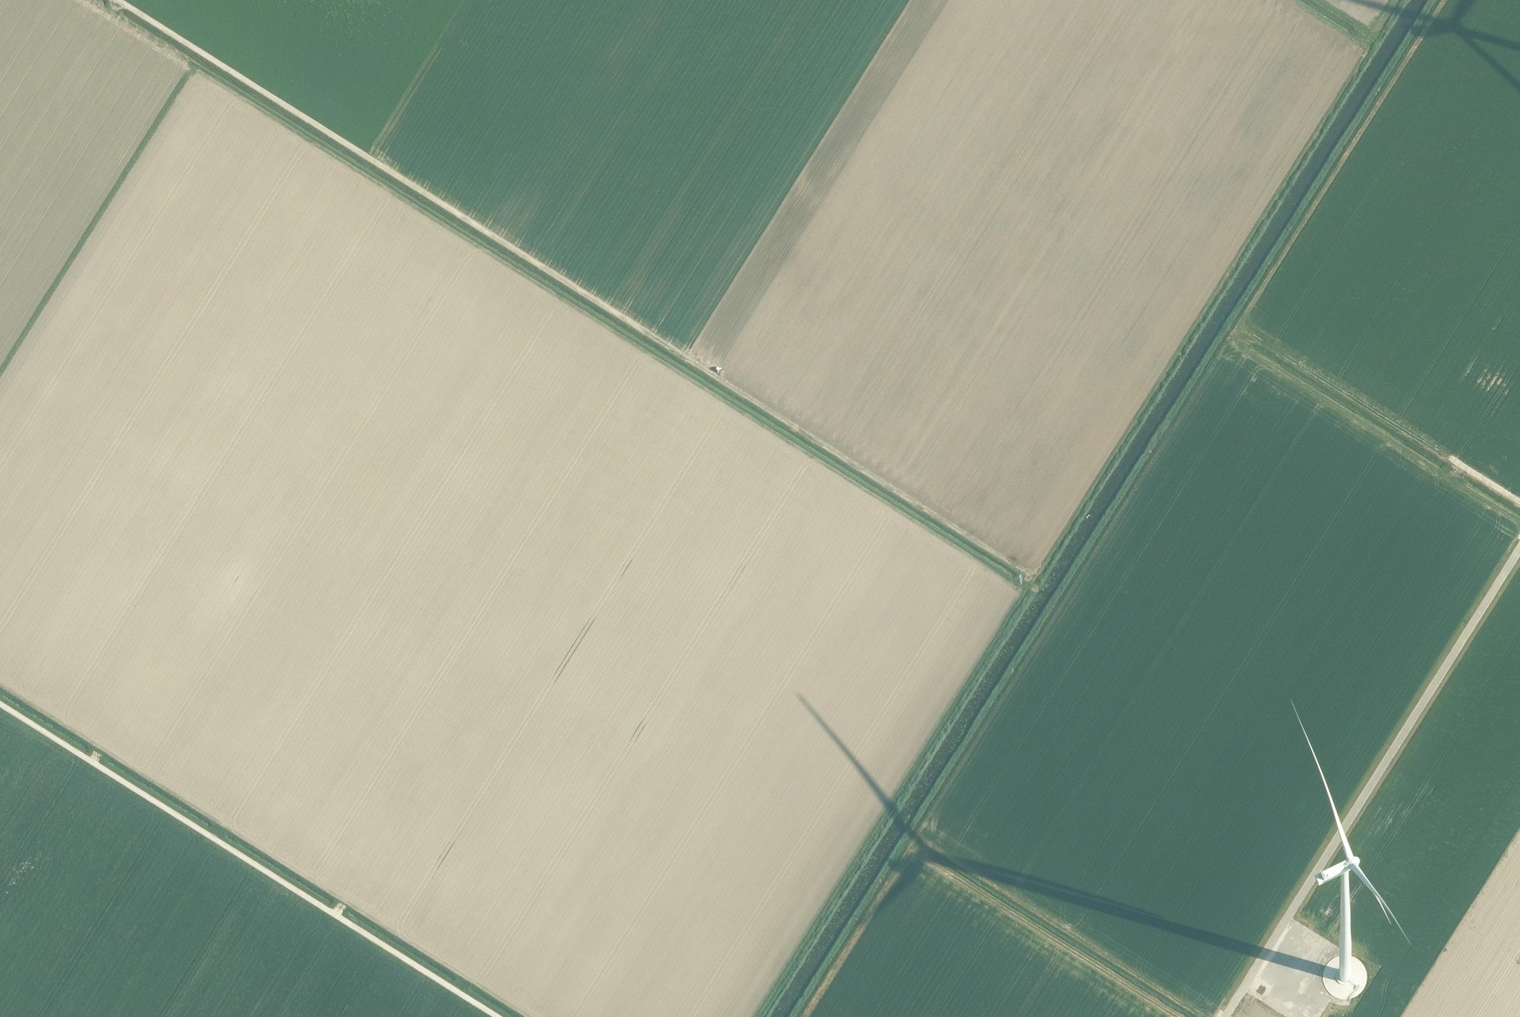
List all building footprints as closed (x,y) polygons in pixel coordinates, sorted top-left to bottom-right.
[(1338,976),(1338,977),(1338,978),(1338,979),(1339,980),(1339,981),(1340,981),(1340,982),(1341,982),(1342,983),(1343,983),(1344,983),(1345,983),(1346,983),(1347,982),(1348,982),(1348,981),(1349,981),(1349,980),(1350,979),(1350,978),(1350,977),(1350,976),(1350,975),(1349,974),(1349,973),(1348,973),(1348,972),(1347,972),(1346,971),(1345,971),(1344,971),(1343,971),(1342,971),(1341,972),(1340,972),(1340,973),(1339,973),(1339,974),(1338,975),(1338,976)]
